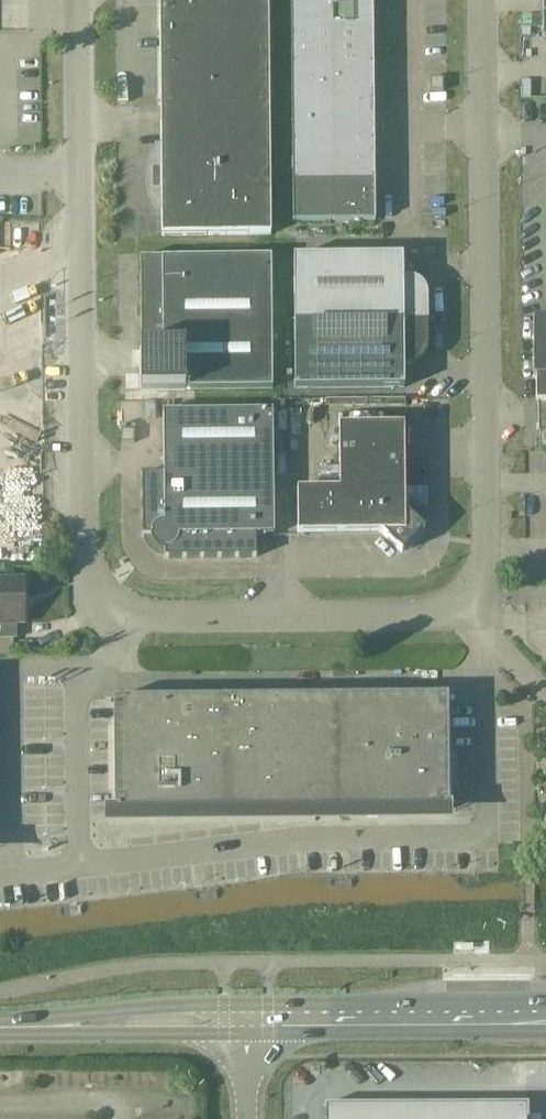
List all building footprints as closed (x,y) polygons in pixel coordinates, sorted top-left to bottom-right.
[(271,233),(269,0),(159,0),(161,234),(271,233)] [(373,26),(373,0),(291,0),(291,26),(373,26)] [(291,65),(374,65),(373,26),(291,26),(291,65)] [(292,104),(374,103),(374,65),(291,65),(292,104)] [(443,91),(443,78),(430,78),(430,91),(443,91)] [(374,103),(292,104),(292,143),(374,142),(374,103)] [(292,181),(375,181),(374,142),(292,143),(292,181)] [(375,181),(292,181),(293,221),(375,220),(375,181)] [(413,282),(410,281),(410,277),(403,277),(403,255),(293,256),(294,321),(428,321),(428,294),(423,294),(423,293),(423,291),(422,290),(421,288),(420,287),(418,285),(416,283),(414,282),(413,282)] [(271,256),(140,257),(140,345),(141,367),(141,388),(163,388),(164,388),(272,387),(272,382),(271,256)] [(545,400),(545,318),(533,319),(533,375),(536,375),(536,400),(545,400)] [(423,349),(424,347),(428,347),(428,321),(294,321),(294,387),(404,387),(404,365),(410,365),(410,360),(413,359),(414,359),(417,358),(420,356),(421,354),(422,353),(422,352),(423,350),(423,349)] [(164,472),(142,472),(142,535),(151,535),(151,536),(151,538),(152,539),(152,541),(153,542),(155,544),(157,545),(160,547),(161,548),(164,548),(164,557),(256,556),(256,534),(274,534),(273,410),(163,411),(164,472)] [(401,551),(424,528),(423,509),(427,509),(427,486),(423,486),(423,471),(421,469),(404,469),(404,424),(338,425),(339,488),(297,489),(297,533),(382,532),(401,551)] [(121,429),(121,442),(134,442),(134,429),(121,429)] [(24,622),(23,577),(0,578),(0,637),(16,637),(16,622),(24,622)] [(448,695),(113,697),(114,811),(449,808),(448,695)] [(526,1106),(327,1107),(327,1118),(526,1118),(526,1106)]
